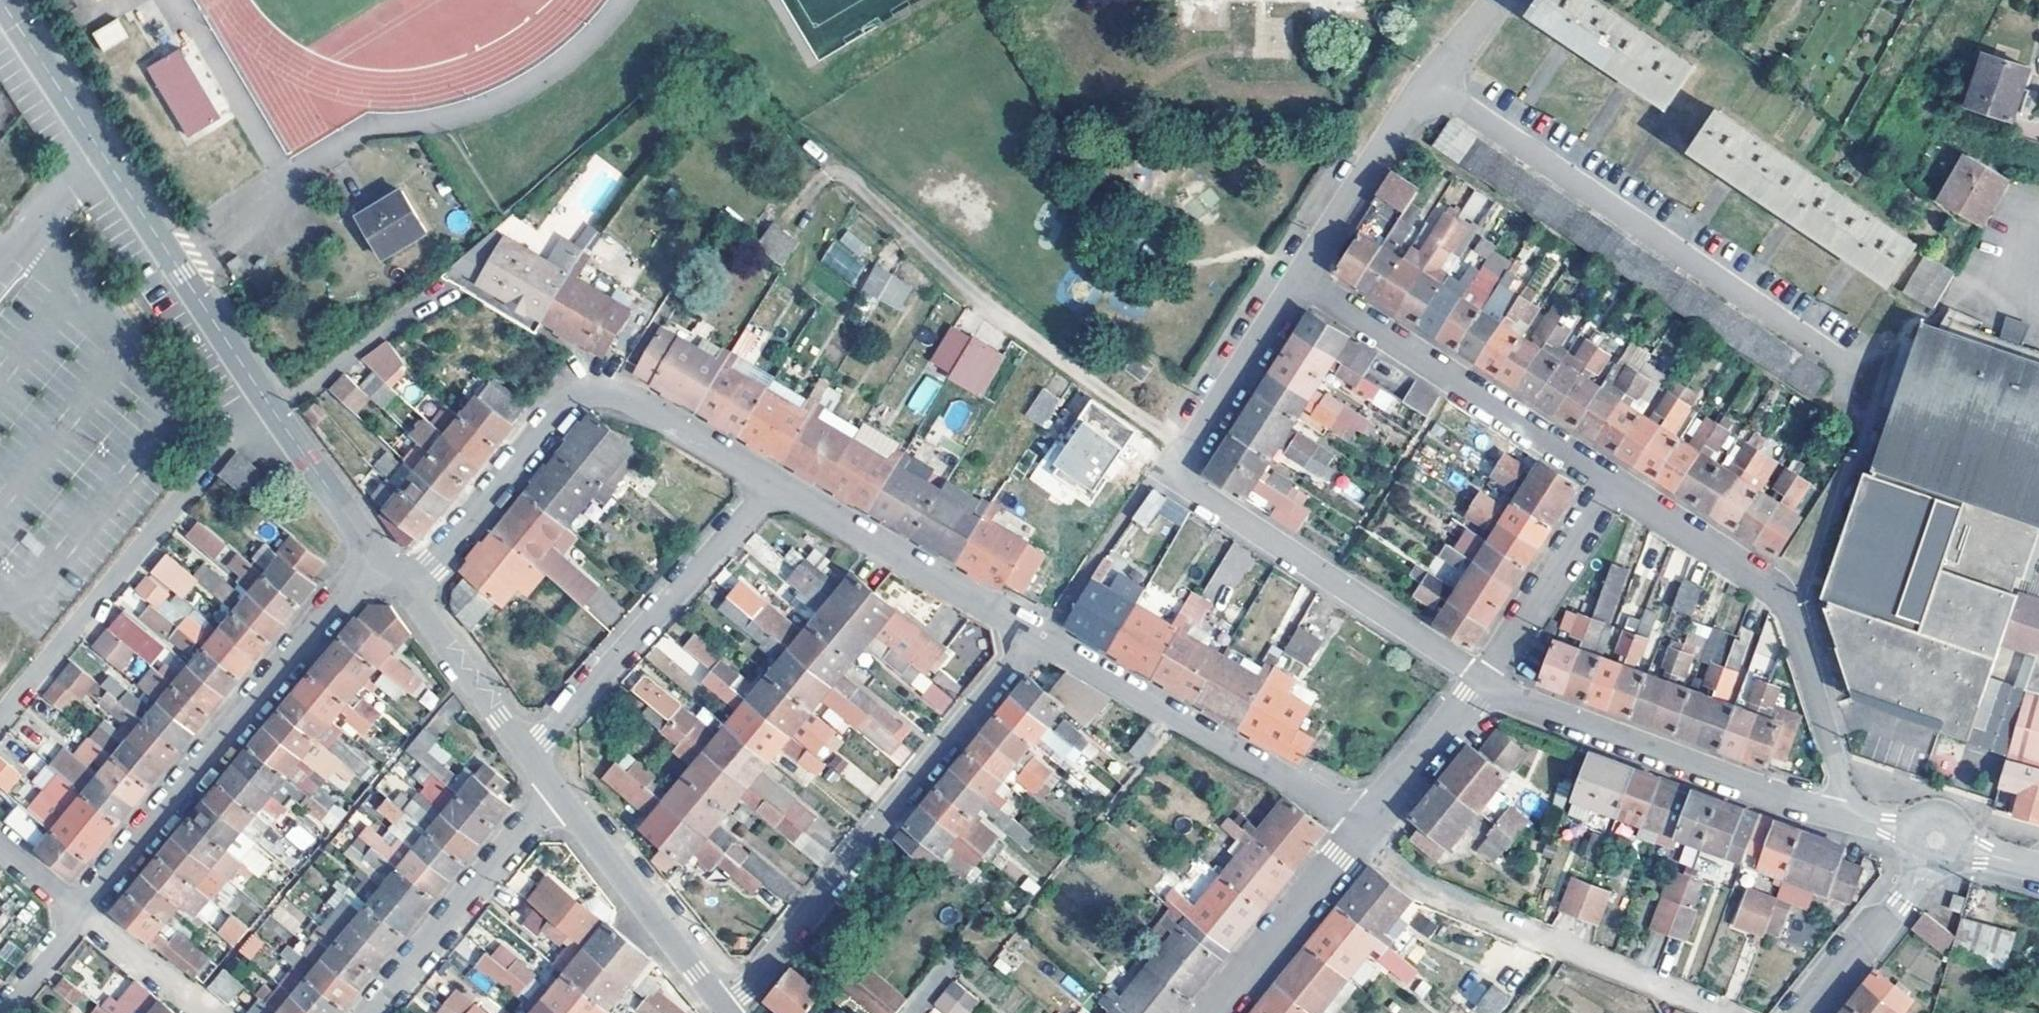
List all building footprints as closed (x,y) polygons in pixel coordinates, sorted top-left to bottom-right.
[(1600,0),(1547,0),(1537,14),(1567,35),(1630,77),(1674,107),(1700,68),(1600,0)] [(145,7),(125,17),(155,63),(175,52),(145,7)] [(102,51),(129,38),(118,18),(92,31),(102,51)] [(2034,69),(1990,54),(1972,106),(2016,120),(2034,69)] [(1921,246),(1725,112),(1698,151),(1730,172),(1791,214),(1854,257),(1895,284),(1921,246)] [(1450,156),(1468,131),(1456,122),(1455,122),(1438,147),(1450,156)] [(1450,156),(1463,164),(1479,139),(1468,131),(1450,156)] [(1474,172),(1491,147),(1479,139),(1463,164),(1474,172)] [(1486,181),(1504,156),(1491,147),(1474,172),(1486,181)] [(1486,181),(1500,190),(1516,165),(1504,156),(1486,181)] [(2010,180),(1971,158),(1944,205),(1982,227),(2006,187),(2010,180)] [(1500,190),(1512,199),(1529,174),(1516,165),(1500,190)] [(1529,174),(1512,199),(1526,208),(1543,183),(1529,174)] [(1393,240),(1412,209),(1421,196),(1401,182),(1367,236),(1363,242),(1344,272),(1363,285),(1387,248),(1393,240)] [(1552,189),(1543,183),(1526,208),(1536,215),(1552,189)] [(1565,198),(1552,189),(1536,215),(1548,223),(1565,198)] [(1468,193),(1463,218),(1490,223),(1495,199),(1468,193)] [(423,240),(399,198),(355,225),(379,267),(423,240)] [(1423,217),(1412,209),(1393,240),(1404,246),(1423,217)] [(1422,258),(1433,266),(1463,220),(1453,213),(1422,258)] [(1463,220),(1433,266),(1444,273),(1453,257),(1457,259),(1476,229),(1463,220)] [(803,242),(780,222),(762,246),(787,265),(803,242)] [(862,258),(870,248),(847,230),(839,239),(862,258)] [(556,266),(496,231),(456,266),(517,301),(514,306),(533,317),(535,312),(550,320),(582,266),(586,259),(591,252),(583,248),(571,241),(556,266)] [(593,235),(583,248),(591,252),(600,241),(593,235)] [(834,240),(819,261),(852,284),(867,263),(834,240)] [(1499,250),(1486,242),(1478,253),(1491,262),(1499,250)] [(1387,248),(1363,285),(1368,288),(1384,298),(1407,261),(1387,248)] [(1413,252),(1407,261),(1384,298),(1399,308),(1404,311),(1428,274),(1433,266),(1422,258),(1413,252)] [(1906,294),(1920,301),(1938,308),(1954,278),(1927,259),(1906,294)] [(236,270),(231,263),(219,271),(224,278),(236,270)] [(920,285),(918,284),(900,273),(884,263),(870,286),(886,297),(903,307),(906,309),(920,285)] [(582,266),(550,320),(564,329),(562,334),(570,339),(580,344),(583,339),(610,355),(634,312),(583,281),(589,270),(582,266)] [(1463,350),(1506,283),(1486,270),(1467,300),(1444,337),(1448,340),(1463,350)] [(1513,316),(1524,299),(1515,294),(1524,279),(1513,273),(1506,283),(1463,350),(1479,360),(1483,362),(1507,325),(1513,316)] [(1408,314),(1424,323),(1447,287),(1428,274),(1404,311),(1408,314)] [(1444,337),(1467,300),(1447,287),(1424,323),(1440,334),(1444,337)] [(1530,289),(1524,299),(1513,316),(1532,330),(1543,313),(1532,306),(1539,295),(1530,289)] [(1538,346),(1527,338),(1503,375),(1519,386),(1524,389),(1563,326),(1575,307),(1564,300),(1540,337),(1543,339),(1538,346)] [(1299,335),(1361,376),(1375,355),(1312,314),(1302,330),(1299,335)] [(1880,469),(2038,523),(2038,352),(2025,347),(2003,339),(1976,327),(1949,314),(1942,329),(1928,324),(1927,327),(1878,468),(1880,469)] [(1724,340),(1737,347),(1753,324),(1740,315),(1724,340)] [(1532,330),(1513,316),(1507,325),(1527,338),(1532,330)] [(2033,325),(2010,317),(2003,339),(2025,347),(2033,325)] [(1737,347),(1750,356),(1764,331),(1753,324),(1737,347)] [(1487,365),(1503,375),(1527,338),(1507,325),(1483,362),(1487,365)] [(1563,326),(1524,389),(1528,391),(1543,401),(1567,364),(1573,354),(1565,348),(1575,333),(1563,326)] [(979,338),(960,327),(940,360),(959,371),(973,348),(979,338)] [(735,354),(702,409),(719,418),(715,424),(724,428),(733,434),(736,429),(745,434),(771,391),(737,370),(743,358),(750,362),(763,335),(751,328),(735,354)] [(688,401),(702,409),(735,354),(728,350),(721,362),(668,331),(644,369),(661,380),(659,385),(664,388),(670,391),(673,399),(679,403),(685,406),(688,401)] [(1776,339),(1764,331),(1750,356),(1761,363),(1776,339)] [(1381,389),(1361,376),(1299,335),(1296,339),(1286,355),(1322,379),(1329,368),(1355,385),(1351,391),(1372,404),(1381,389)] [(1776,339),(1761,363),(1773,371),(1788,346),(1776,339)] [(1593,367),(1604,351),(1593,344),(1582,360),(1593,367)] [(1632,393),(1642,377),(1649,366),(1654,358),(1635,345),(1622,365),(1632,371),(1623,387),(1632,393)] [(1788,346),(1773,371),(1790,382),(1805,357),(1788,346)] [(959,371),(950,387),(979,404),(1003,367),(973,348),(959,371)] [(1614,358),(1604,351),(1593,367),(1603,374),(1614,358)] [(1138,352),(1125,370),(1143,383),(1156,366),(1138,352)] [(1309,399),(1322,379),(1286,355),(1276,371),(1273,375),(1309,399)] [(1790,382),(1803,391),(1818,366),(1805,357),(1790,382)] [(771,391),(778,379),(750,362),(743,358),(737,370),(771,391)] [(1563,414),(1587,377),(1567,364),(1543,401),(1558,411),(1563,414)] [(1625,402),(1632,393),(1623,387),(1632,371),(1622,365),(1606,390),(1625,402)] [(1642,400),(1632,393),(1625,402),(1646,415),(1669,378),(1649,366),(1642,377),(1653,383),(1642,400)] [(1831,375),(1818,366),(1803,391),(1816,400),(1831,375)] [(379,369),(363,387),(375,398),(386,408),(402,390),(379,369)] [(375,398),(363,387),(347,372),(332,388),(361,415),(375,398)] [(922,415),(941,384),(925,375),(906,406),(922,415)] [(1260,396),(1296,419),(1309,399),(1273,375),(1271,379),(1260,396)] [(1587,377),(1563,414),(1567,416),(1582,426),(1606,390),(1587,377)] [(1642,377),(1632,393),(1642,400),(1653,383),(1642,377)] [(815,400),(778,379),(771,391),(808,413),(815,400)] [(1439,396),(1415,381),(1402,401),(1426,416),(1439,396)] [(467,408),(464,412),(502,445),(515,430),(533,408),(497,382),(473,412),(467,408)] [(1657,422),(1646,415),(1622,451),(1637,461),(1642,465),(1691,389),(1680,382),(1657,422)] [(1070,395),(1053,383),(1037,408),(1054,420),(1070,395)] [(1691,389),(1642,465),(1646,467),(1662,478),(1686,441),(1677,435),(1702,395),(1691,389)] [(1601,439),(1625,402),(1606,390),(1582,426),(1596,436),(1601,439)] [(790,460),(822,405),(815,400),(808,413),(771,391),(745,434),(755,440),(751,444),(760,450),(772,456),(775,451),(790,460)] [(1325,395),(1319,405),(1336,416),(1347,423),(1353,412),(1325,395)] [(1251,410),(1247,416),(1283,440),(1296,419),(1260,396),(1251,410)] [(1082,511),(1136,431),(1087,398),(1033,478),(1082,511)] [(1625,402),(1601,439),(1606,442),(1622,451),(1646,415),(1625,402)] [(464,412),(454,404),(439,422),(454,435),(466,419),(461,416),(464,412)] [(822,405),(790,460),(804,468),(801,474),(812,480),(823,486),(826,482),(832,486),(858,442),(823,421),(829,409),(822,405)] [(1329,427),(1336,416),(1319,405),(1312,416),(1329,427)] [(502,445),(464,412),(461,416),(466,419),(454,435),(487,463),(492,458),(502,445)] [(1234,436),(1270,460),(1283,440),(1247,416),(1244,421),(1234,436)] [(566,456),(614,496),(620,489),(610,480),(635,448),(598,417),(589,428),(585,424),(578,432),(571,440),(576,444),(566,456)] [(1721,428),(1711,444),(1720,450),(1738,423),(1729,417),(1721,428)] [(419,436),(427,444),(436,452),(471,483),(483,468),(487,463),(454,435),(439,422),(434,418),(419,436)] [(1711,444),(1721,428),(1712,421),(1701,437),(1711,444)] [(1751,470),(1761,453),(1768,442),(1758,435),(1741,462),(1743,464),(1736,474),(1725,467),(1702,504),(1716,513),(1721,516),(1744,479),(1751,470)] [(1224,452),(1221,456),(1257,480),(1270,460),(1234,436),(1224,452)] [(1299,436),(1293,446),(1310,457),(1317,447),(1299,436)] [(1681,490),(1705,453),(1686,441),(1662,478),(1677,487),(1681,490)] [(858,442),(832,486),(843,492),(841,497),(850,502),(860,507),(863,503),(877,511),(908,456),(901,451),(893,463),(858,442)] [(436,452),(427,444),(411,461),(457,501),(461,496),(471,483),(436,452)] [(1327,468),(1310,457),(1293,446),(1286,457),(1320,479),(1327,468)] [(646,457),(635,448),(610,480),(620,489),(646,457)] [(1702,504),(1725,467),(1705,453),(1681,490),(1685,493),(1702,504)] [(1782,466),(1761,453),(1751,470),(1771,483),(1782,466)] [(457,501),(411,461),(407,465),(392,454),(380,468),(395,480),(403,486),(442,519),(454,505),(457,501)] [(1506,465),(1523,476),(1530,466),(1512,454),(1506,465)] [(277,482),(243,455),(224,478),(258,506),(277,482)] [(614,496),(566,456),(553,470),(549,467),(543,475),(537,483),(541,486),(534,495),(572,527),(598,495),(609,503),(614,496)] [(908,456),(877,511),(890,520),(888,524),(897,530),(906,535),(909,530),(918,536),(952,481),(908,456)] [(1257,480),(1221,456),(1207,477),(1244,500),(1253,487),(1260,492),(1258,496),(1277,508),(1270,518),(1297,535),(1310,514),(1284,497),(1268,486),(1257,480)] [(1546,463),(1533,483),(1571,506),(1574,501),(1583,487),(1546,463)] [(1529,489),(1520,503),(1557,527),(1567,512),(1571,506),(1533,483),(1523,476),(1506,465),(1499,476),(1515,487),(1518,482),(1529,489)] [(395,480),(380,468),(369,482),(382,493),(379,497),(393,508),(386,517),(409,546),(416,546),(423,537),(427,537),(430,534),(442,519),(403,486),(399,492),(404,496),(399,502),(385,491),(395,480)] [(2005,642),(2022,595),(2016,593),(2021,577),(2033,581),(2038,564),(2038,523),(1880,469),(1879,474),(1872,472),(1829,597),(1838,600),(1835,607),(1833,607),(1846,645),(1844,646),(1861,696),(1867,698),(1866,700),(1891,708),(1892,704),(1948,722),(1945,731),(1973,740),(2005,642)] [(1791,496),(1802,479),(1792,473),(1781,490),(1791,496)] [(1268,486),(1284,497),(1291,487),(1275,476),(1268,486)] [(1765,493),(1744,479),(1721,516),(1725,519),(1741,529),(1765,493)] [(1802,479),(1791,496),(1785,506),(1762,543),(1766,545),(1781,555),(1804,519),(1796,513),(1813,487),(1802,479)] [(952,481),(918,536),(930,543),(927,547),(937,553),(945,559),(948,554),(962,562),(995,507),(952,481)] [(1173,499),(1160,491),(1140,519),(1152,528),(1173,499)] [(1765,493),(1741,529),(1757,540),(1762,543),(1785,506),(1765,493)] [(501,534),(550,575),(587,607),(601,587),(565,556),(582,536),(572,527),(534,495),(519,512),(501,534)] [(1487,495),(1480,506),(1497,517),(1504,506),(1487,495)] [(1507,523),(1544,548),(1548,542),(1557,527),(1520,503),(1509,497),(1504,506),(1497,517),(1507,523)] [(1497,517),(1480,506),(1473,517),(1491,528),(1497,517)] [(1003,511),(995,507),(962,562),(976,570),(973,575),(983,581),(992,586),(994,581),(1007,588),(1010,582),(1029,593),(1051,555),(995,523),(1003,511)] [(206,523),(190,541),(218,563),(233,545),(206,523)] [(1544,548),(1507,523),(1494,543),(1532,567),(1540,554),(1544,548)] [(1532,567),(1494,543),(1474,531),(1467,540),(1459,536),(1453,546),(1472,558),(1481,563),(1518,588),(1522,583),(1532,567)] [(550,575),(501,534),(491,547),(487,543),(480,551),(474,559),(478,564),(472,571),(475,579),(456,596),(456,608),(474,631),(501,602),(506,605),(533,574),(544,583),(550,575)] [(287,559),(316,582),(328,563),(296,537),(283,555),(287,559)] [(1230,542),(1207,589),(1230,599),(1253,553),(1230,542)] [(1472,558),(1453,546),(1447,557),(1465,568),(1472,558)] [(837,643),(859,617),(789,558),(776,547),(767,556),(806,590),(801,597),(824,617),(816,626),(837,643)] [(859,617),(881,592),(860,574),(852,583),(832,566),(827,572),(796,548),(789,558),(859,617)] [(259,566),(245,555),(235,566),(249,578),(259,566)] [(198,577),(173,558),(158,576),(190,602),(205,583),(198,577)] [(1116,650),(1141,608),(1148,596),(1113,577),(1121,563),(1112,558),(1106,567),(1071,624),(1075,627),(1087,633),(1084,638),(1094,644),(1103,649),(1106,645),(1116,650)] [(267,573),(307,605),(318,591),(322,587),(316,582),(287,559),(276,572),(271,568),(267,573)] [(1481,563),(1468,583),(1506,608),(1514,594),(1518,588),(1481,563)] [(1591,701),(1607,659),(1597,655),(1609,626),(1632,569),(1618,563),(1596,622),(1589,640),(1585,651),(1569,693),(1574,695),(1591,701)] [(218,572),(209,564),(198,577),(205,583),(216,593),(225,582),(216,574),(218,572)] [(267,573),(259,566),(249,578),(243,585),(257,596),(268,582),(263,578),(267,573)] [(1415,578),(1428,588),(1445,598),(1455,604),(1492,628),(1496,622),(1506,608),(1468,583),(1461,594),(1422,568),(1415,578)] [(257,596),(291,624),(296,618),(307,605),(267,573),(263,578),(268,582),(257,596)] [(159,606),(246,678),(256,666),(261,661),(226,632),(218,640),(172,600),(175,596),(155,579),(143,593),(159,606)] [(1708,588),(1688,580),(1677,608),(1698,616),(1708,588)] [(291,624),(257,596),(245,609),(241,607),(248,597),(238,589),(237,591),(227,583),(218,594),(237,610),(276,642),(287,629),(291,624)] [(735,600),(816,669),(837,643),(816,626),(808,636),(746,585),(735,600)] [(1440,608),(1445,598),(1428,588),(1422,597),(1440,608)] [(881,592),(859,617),(928,676),(948,652),(901,612),(903,610),(881,592)] [(2022,595),(2005,642),(2038,654),(2038,601),(2022,595)] [(816,669),(735,600),(726,611),(767,642),(765,646),(785,664),(775,677),(795,693),(816,669)] [(1492,628),(1455,604),(1442,625),(1479,649),(1488,635),(1492,628)] [(1191,622),(1159,675),(1174,684),(1171,690),(1179,695),(1189,701),(1192,695),(1202,701),(1227,658),(1208,647),(1192,637),(1199,627),(1203,629),(1212,612),(1201,605),(1191,622)] [(246,678),(159,606),(147,619),(164,634),(168,630),(193,651),(190,657),(199,664),(196,668),(231,696),(236,690),(246,678)] [(359,626),(348,638),(382,666),(392,675),(407,687),(416,677),(391,657),(398,649),(404,653),(420,634),(399,606),(374,608),(372,610),(374,611),(363,624),(362,623),(359,626)] [(1159,675),(1191,622),(1183,617),(1176,629),(1141,608),(1116,650),(1128,657),(1129,665),(1135,669),(1142,673),(1145,668),(1159,675)] [(238,619),(226,632),(261,661),(266,654),(276,642),(237,610),(234,615),(238,619)] [(1589,640),(1596,622),(1573,612),(1567,630),(1589,640)] [(231,696),(196,668),(152,631),(148,636),(126,616),(114,630),(139,651),(157,666),(216,715),(226,702),(231,696)] [(837,643),(858,661),(871,646),(919,686),(919,685),(930,694),(938,684),(928,676),(859,617),(837,643)] [(1681,734),(1697,692),(1680,686),(1684,675),(1691,677),(1697,659),(1708,663),(1721,631),(1697,622),(1688,647),(1658,726),(1681,734)] [(1618,630),(1609,626),(1597,655),(1607,659),(1618,630)] [(1199,627),(1192,637),(1208,647),(1212,639),(1211,634),(1203,629),(1199,627)] [(1329,643),(1304,627),(1289,652),(1313,667),(1329,643)] [(127,665),(139,651),(114,630),(111,628),(100,642),(127,665)] [(1724,690),(1741,645),(1743,640),(1721,631),(1708,663),(1719,667),(1712,685),(1724,690)] [(1607,659),(1591,701),(1608,707),(1614,709),(1641,637),(1629,632),(1622,652),(1628,654),(1624,666),(1607,659)] [(1637,718),(1652,676),(1637,670),(1641,659),(1646,661),(1652,642),(1641,637),(1614,709),(1619,711),(1637,718)] [(382,666),(348,638),(336,653),(333,657),(367,685),(382,666)] [(717,671),(774,718),(795,693),(775,677),(769,684),(763,680),(757,687),(728,664),(731,662),(702,638),(692,650),(699,656),(717,671)] [(1564,691),(1569,693),(1585,651),(1563,642),(1545,685),(1564,691)] [(1670,682),(1652,676),(1637,718),(1653,724),(1658,726),(1688,647),(1677,642),(1668,668),(1674,671),(1670,682)] [(837,643),(816,669),(899,739),(908,728),(846,676),(858,661),(837,643)] [(1741,645),(1724,690),(1720,701),(1704,742),(1709,744),(1726,750),(1742,708),(1731,704),(1752,649),(1741,645)] [(330,661),(317,676),(352,704),(367,685),(333,657),(330,661)] [(1231,718),(1244,725),(1277,671),(1269,667),(1262,679),(1227,658),(1202,701),(1213,707),(1210,712),(1220,718),(1228,723),(1231,718)] [(79,663),(64,681),(82,696),(86,699),(101,681),(79,663)] [(216,715),(157,666),(141,683),(153,693),(201,733),(206,726),(216,715)] [(899,739),(816,669),(795,693),(816,711),(825,701),(895,758),(906,744),(899,739)] [(733,726),(753,743),(774,718),(717,671),(709,681),(745,712),(733,726)] [(1277,671),(1244,725),(1260,735),(1257,740),(1267,746),(1276,751),(1279,746),(1302,760),(1307,763),(1312,753),(1319,741),(1302,731),(1313,709),(1278,688),(1285,676),(1277,671)] [(732,768),(753,743),(733,726),(726,735),(652,674),(638,690),(657,706),(732,768)] [(1020,697),(1079,746),(1087,736),(1072,724),(1068,728),(1058,720),(1069,708),(1091,726),(1114,698),(1073,674),(1055,695),(1035,679),(1022,694),(1020,697)] [(407,687),(392,675),(385,685),(399,696),(407,687)] [(302,693),(337,722),(352,704),(317,676),(306,689),(302,693)] [(112,690),(186,751),(201,733),(153,693),(146,702),(116,677),(108,687),(112,690)] [(82,696),(64,681),(52,694),(70,710),(82,696)] [(957,701),(938,684),(930,694),(926,698),(945,714),(957,701)] [(1742,708),(1726,750),(1744,757),(1750,759),(1777,688),(1767,684),(1755,713),(1742,708)] [(1798,696),(1777,688),(1750,759),(1772,767),(1775,759),(1788,763),(1805,720),(1791,715),(1798,696)] [(146,726),(136,741),(171,769),(176,763),(186,751),(112,690),(105,697),(131,721),(135,717),(146,726)] [(2012,762),(2038,769),(2038,693),(2032,691),(2012,762)] [(1697,692),(1681,734),(1699,741),(1704,742),(1720,701),(1697,692)] [(337,722),(302,693),(299,697),(288,711),(321,739),(332,748),(363,774),(368,778),(376,766),(338,739),(346,730),(337,722)] [(816,752),(819,755),(840,732),(816,711),(795,693),(774,718),(796,736),(816,752)] [(1004,717),(1038,745),(1048,733),(1052,737),(1049,740),(1079,763),(1087,753),(1079,746),(1020,697),(1016,701),(1004,717)] [(362,712),(376,724),(384,715),(369,703),(362,712)] [(710,795),(732,768),(657,706),(647,719),(667,736),(669,734),(683,747),(680,751),(700,767),(690,778),(710,795)] [(272,730),(306,758),(321,739),(288,711),(276,726),(272,730)] [(376,724),(362,712),(354,722),(368,734),(376,724)] [(1028,758),(1038,745),(1004,717),(992,731),(989,735),(1049,784),(1056,775),(1041,762),(1038,766),(1028,758)] [(753,743),(775,761),(788,746),(796,736),(774,718),(753,743)] [(136,741),(111,720),(104,729),(130,749),(136,741)] [(171,769),(136,741),(130,749),(104,729),(96,739),(155,788),(165,775),(171,769)] [(306,758),(272,730),(269,734),(257,748),(333,811),(341,800),(313,778),(320,770),(314,764),(306,758)] [(430,768),(499,825),(508,814),(514,806),(503,797),(512,784),(492,767),(482,778),(473,769),(463,780),(432,753),(443,741),(430,730),(411,753),(430,768)] [(1164,739),(1154,731),(1137,751),(1146,760),(1164,739)] [(1462,766),(1448,784),(1483,813),(1492,802),(1497,806),(1501,801),(1497,797),(1529,755),(1502,733),(1484,755),(1477,749),(1462,766)] [(973,753),(1007,781),(1019,767),(1029,776),(1025,781),(1041,794),(1049,784),(989,735),(985,739),(973,753)] [(796,736),(788,746),(807,762),(816,752),(796,736)] [(155,788),(96,739),(94,738),(79,756),(140,806),(155,788)] [(306,758),(314,764),(324,758),(332,748),(321,739),(306,758)] [(764,774),(775,761),(753,743),(732,768),(808,833),(818,820),(764,774)] [(333,811),(257,748),(245,762),(241,766),(276,795),(291,807),(298,798),(327,821),(333,811)] [(356,784),(363,774),(332,748),(324,758),(338,769),(356,784)] [(819,755),(816,752),(807,762),(822,775),(830,765),(819,755)] [(1,753),(0,754),(0,783),(11,792),(27,773),(1,753)] [(1007,781),(973,753),(963,766),(959,771),(1009,813),(1015,803),(1000,792),(1007,781)] [(1617,814),(1633,770),(1616,763),(1591,754),(1574,799),(1593,806),(1617,814)] [(125,824),(140,806),(79,756),(64,774),(125,824)] [(324,758),(314,764),(320,770),(331,779),(338,769),(324,758)] [(2012,762),(2004,787),(2026,793),(2019,815),(2038,820),(2038,769),(2012,762)] [(636,773),(651,787),(659,776),(644,763),(636,773)] [(648,828),(669,845),(690,820),(670,803),(651,787),(636,773),(624,764),(610,779),(656,819),(648,828)] [(266,807),(276,795),(241,766),(238,770),(226,785),(264,816),(275,825),(281,819),(266,807)] [(499,825),(430,768),(423,777),(435,787),(426,795),(483,844),(493,833),(499,825)] [(808,833),(732,768),(710,795),(732,812),(744,798),(799,845),(808,833)] [(1660,830),(1676,785),(1649,776),(1633,770),(1617,814),(1660,830)] [(1009,813),(959,771),(956,775),(944,790),(977,818),(986,807),(1003,821),(1009,813)] [(125,824),(64,774),(49,792),(110,841),(116,835),(125,824)] [(670,803),(690,820),(710,795),(690,778),(670,803)] [(1468,832),(1483,813),(1448,784),(1433,802),(1420,819),(1431,828),(1421,839),(1446,861),(1464,837),(1469,841),(1473,836),(1468,832)] [(262,820),(264,816),(226,785),(215,798),(211,803),(245,831),(258,816),(262,820)] [(1676,785),(1660,830),(1678,836),(1701,845),(1717,800),(1685,789),(1676,785)] [(973,845),(987,857),(997,865),(1011,847),(977,818),(944,790),(932,804),(929,808),(963,837),(973,845)] [(2012,809),(2014,793),(1997,791),(1995,807),(2012,809)] [(49,792),(34,811),(58,830),(95,860),(105,848),(110,841),(49,792)] [(291,807),(276,795),(266,807),(281,819),(291,807)] [(483,844),(426,795),(417,805),(407,795),(398,804),(469,862),(477,852),(483,844)] [(690,820),(767,884),(789,902),(798,890),(757,855),(754,859),(740,847),(742,843),(721,826),(732,812),(710,795),(690,820)] [(395,831),(454,880),(463,868),(469,862),(398,804),(393,799),(385,810),(402,824),(395,831)] [(1593,806),(1574,799),(1569,814),(1583,818),(1585,812),(1590,814),(1593,806)] [(1257,823),(1251,831),(1299,871),(1315,852),(1332,832),(1292,800),(1267,832),(1257,823)] [(1701,845),(1744,860),(1759,816),(1750,812),(1717,800),(1701,845)] [(58,830),(34,811),(24,803),(10,821),(34,842),(79,879),(95,860),(58,830)] [(245,831),(211,803),(209,806),(196,821),(247,863),(265,878),(274,864),(256,850),(261,844),(245,831)] [(925,813),(901,842),(935,872),(955,846),(989,875),(997,865),(987,857),(973,845),(963,837),(929,808),(925,813)] [(1784,875),(1802,831),(1781,824),(1759,816),(1744,860),(1784,875)] [(1244,860),(1228,879),(1267,910),(1285,889),(1299,871),(1251,831),(1236,819),(1229,827),(1244,838),(1255,847),(1244,860)] [(1503,828),(1518,840),(1525,831),(1510,819),(1503,828)] [(690,820),(669,845),(683,857),(690,862),(692,859),(696,854),(703,860),(716,871),(722,864),(758,895),(767,884),(690,820)] [(1031,832),(1017,820),(1009,829),(1022,842),(1031,832)] [(184,835),(181,839),(230,880),(247,863),(196,821),(184,835)] [(302,854),(316,840),(297,821),(283,835),(302,854)] [(1518,840),(1503,828),(1494,839),(1510,851),(1518,840)] [(1678,836),(1660,830),(1656,839),(1674,845),(1678,836)] [(395,831),(379,849),(439,898),(448,887),(454,880),(395,831)] [(1802,831),(1784,875),(1844,897),(1859,869),(1849,866),(1839,862),(1844,846),(1802,831)] [(1605,861),(1610,848),(1613,840),(1597,835),(1591,857),(1605,861)] [(1255,847),(1244,838),(1234,852),(1244,860),(1255,847)] [(230,880),(181,839),(178,843),(165,858),(213,896),(227,907),(238,895),(225,884),(230,880)] [(1621,843),(1613,840),(1610,848),(1618,851),(1621,843)] [(439,898),(379,849),(372,843),(364,853),(372,859),(364,867),(376,877),(424,916),(433,905),(439,898)] [(669,845),(658,857),(673,870),(683,857),(669,845)] [(696,854),(692,859),(699,864),(703,860),(696,854)] [(150,876),(185,904),(196,914),(213,896),(165,858),(154,872),(150,876)] [(1673,935),(1697,871),(1692,869),(1689,876),(1676,871),(1656,928),(1673,935)] [(1345,910),(1393,950),(1400,942),(1389,934),(1416,902),(1415,902),(1378,870),(1363,888),(1345,910)] [(1702,873),(1697,871),(1673,935),(1689,941),(1700,911),(1696,909),(1705,881),(1700,880),(1702,873)] [(135,894),(169,922),(185,904),(150,876),(147,880),(135,894)] [(417,925),(424,916),(376,877),(368,888),(361,896),(409,935),(417,925)] [(1185,910),(1196,919),(1235,950),(1248,934),(1267,910),(1228,879),(1201,911),(1191,903),(1185,910)] [(613,967),(634,942),(638,937),(620,914),(599,917),(555,880),(536,904),(558,922),(573,935),(579,940),(613,967)] [(1585,917),(1596,887),(1578,881),(1567,911),(1585,917)] [(349,886),(334,904),(344,912),(359,894),(349,886)] [(1612,893),(1596,887),(1585,917),(1601,924),(1612,893)] [(1744,926),(1769,935),(1781,901),(1756,892),(1744,926)] [(174,927),(169,922),(135,894),(120,912),(190,969),(198,959),(175,940),(173,944),(161,934),(166,927),(170,931),(174,927)] [(344,912),(394,952),(402,943),(409,935),(361,896),(359,894),(344,912)] [(1965,898),(1952,894),(1948,910),(1960,914),(1965,898)] [(1781,901),(1769,935),(1771,935),(1772,932),(1784,936),(1795,906),(1781,901)] [(1313,949),(1352,981),(1377,949),(1386,957),(1382,964),(1398,976),(1409,963),(1393,950),(1345,910),(1331,928),(1313,949)] [(394,952),(344,912),(337,920),(329,930),(378,971),(387,961),(394,952)] [(1952,937),(1926,915),(1913,931),(1939,952),(1952,937)] [(183,916),(174,927),(197,946),(206,935),(183,916)] [(255,930),(238,916),(226,931),(243,944),(255,930)] [(1187,931),(1226,961),(1230,955),(1235,950),(1196,919),(1192,925),(1187,931)] [(2017,935),(1966,921),(1961,938),(1955,957),(2009,971),(2017,935)] [(573,935),(558,922),(550,931),(566,943),(573,935)] [(1181,938),(1155,968),(1194,1000),(1209,981),(1226,961),(1187,931),(1176,922),(1170,930),(1181,938)] [(371,979),(378,971),(329,930),(327,928),(322,935),(339,949),(333,956),(320,945),(315,951),(363,990),(371,979)] [(259,934),(244,952),(254,961),(269,942),(259,934)] [(613,967),(579,940),(559,965),(571,976),(592,993),(613,967)] [(634,985),(654,1000),(669,1012),(688,1012),(664,991),(665,988),(651,977),(662,965),(659,962),(634,942),(613,967),(634,985)] [(497,958),(531,985),(536,980),(540,975),(525,963),(526,962),(507,946),(497,958)] [(1005,946),(992,966),(1008,977),(1022,957),(1005,946)] [(1313,949),(1296,970),(1282,987),(1289,993),(1313,1012),(1329,1012),(1327,1011),(1352,981),(1313,949)] [(296,950),(288,959),(301,969),(309,960),(296,950)] [(314,980),(347,1007),(355,998),(363,990),(315,951),(310,958),(325,967),(314,980)] [(526,992),(531,985),(497,958),(493,954),(483,967),(506,985),(510,983),(524,996),(526,992)] [(309,960),(301,969),(308,975),(314,980),(325,967),(310,958),(309,960)] [(301,969),(288,959),(283,966),(295,977),(301,969)] [(867,966),(849,987),(881,1012),(903,1012),(912,1002),(867,966)] [(592,993),(613,1010),(634,985),(613,967),(592,993)] [(797,968),(771,1000),(788,1012),(812,1012),(836,985),(831,982),(824,990),(797,968)] [(1155,968),(1129,1000),(1120,992),(1113,1000),(1130,1012),(1183,1012),(1194,1000),(1155,968)] [(308,975),(301,969),(295,977),(286,987),(298,997),(310,984),(304,980),(308,975)] [(250,988),(228,971),(214,988),(235,1006),(250,988)] [(1456,991),(1473,1005),(1488,986),(1470,973),(1456,991)] [(1856,1006),(1865,1012),(1907,1012),(1916,1001),(1883,973),(1870,989),(1856,1006)] [(317,1012),(343,1012),(347,1007),(314,980),(308,975),(304,980),(310,984),(298,997),(317,1012)] [(1414,975),(1405,988),(1422,999),(1430,985),(1414,975)] [(564,1012),(575,1012),(592,993),(571,976),(555,996),(547,990),(543,995),(564,1012)] [(83,1006),(92,995),(72,978),(63,989),(83,1006)] [(536,980),(531,985),(543,995),(547,990),(536,980)] [(1352,981),(1327,1011),(1329,1012),(1342,1012),(1362,989),(1352,981)] [(107,1008),(114,1012),(180,1012),(143,982),(126,1003),(117,996),(107,1008)] [(298,997),(286,987),(285,987),(279,994),(267,984),(263,999),(265,1001),(280,1012),(317,1012),(298,997)] [(543,995),(531,985),(526,992),(538,1001),(543,995)] [(949,997),(970,1012),(975,1012),(982,1003),(959,985),(949,997)] [(1498,985),(1477,1010),(1480,1012),(1505,1012),(1515,1000),(1498,985)] [(1953,990),(1945,988),(1944,996),(1951,998),(1953,990)] [(463,991),(452,1005),(462,1012),(474,1012),(480,1006),(463,991)] [(613,1010),(592,993),(575,1012),(610,1012),(613,1010)] [(1289,993),(1283,1000),(1279,1005),(1289,1012),(1313,1012),(1289,993)] [(543,995),(538,1001),(545,1007),(540,1012),(564,1012),(543,995)] [(949,997),(940,1009),(944,1012),(970,1012),(949,997)] [(1279,1005),(1272,999),(1261,1012),(1289,1012),(1279,1005)] [(654,1000),(646,1010),(649,1012),(669,1012),(654,1000)] [(1113,1000),(1108,1006),(1116,1012),(1130,1012),(1113,1000)] [(265,1001),(256,1010),(259,1012),(280,1012),(265,1001)] [(452,1005),(445,1012),(462,1012),(452,1005)]
